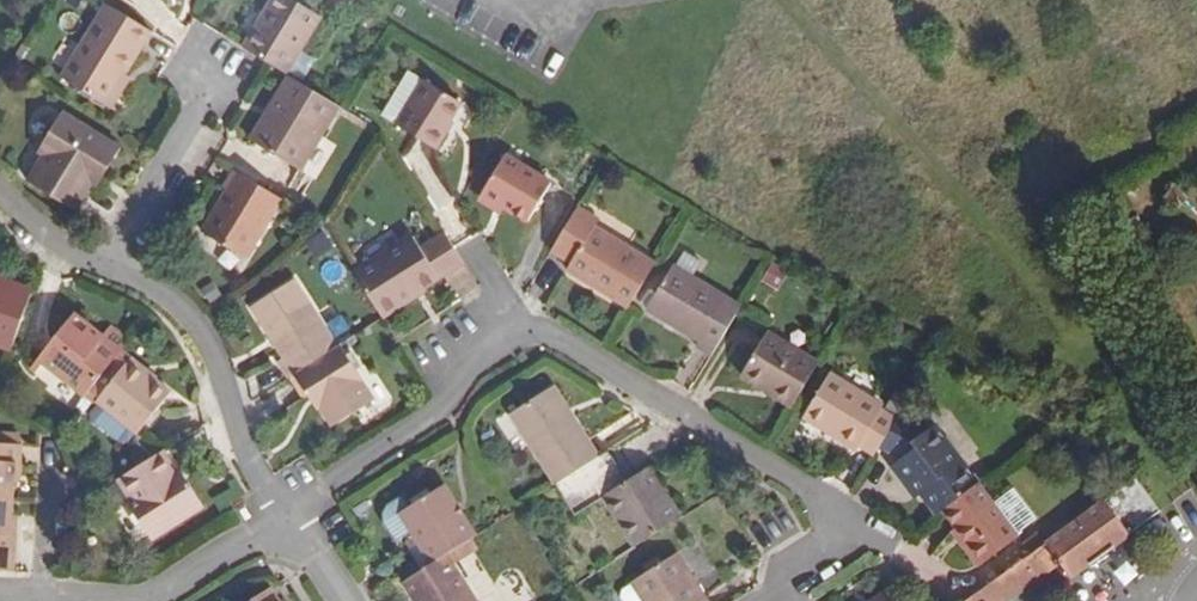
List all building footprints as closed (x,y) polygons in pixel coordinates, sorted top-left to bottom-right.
[(243,48),(267,63),(286,74),(321,17),(293,0),(272,0),(243,48)] [(108,106),(152,32),(106,4),(62,79),(108,106)] [(50,63),(65,71),(77,48),(63,40),(50,63)] [(409,73),(383,116),(399,125),(424,83),(409,73)] [(339,106),(311,89),(290,76),(270,110),(275,113),(256,144),(300,171),(339,106)] [(463,104),(425,81),(424,83),(399,125),(398,127),(436,149),(463,104)] [(256,144),(275,113),(270,110),(251,142),(256,144)] [(106,174),(121,149),(62,113),(39,151),(45,155),(28,182),(75,211),(92,183),(89,180),(96,169),(106,174)] [(505,156),(482,194),(528,222),(551,184),(505,156)] [(98,187),(106,174),(96,169),(89,180),(92,183),(98,187)] [(282,200),(260,186),(235,171),(224,188),(228,190),(202,232),(246,259),(282,200)] [(597,220),(577,208),(551,252),(571,264),(567,271),(629,308),(655,264),(593,227),(597,220)] [(1187,226),(1196,248),(1196,220),(1187,226)] [(383,318),(413,299),(412,296),(464,263),(445,234),(421,249),(413,235),(354,272),(383,318)] [(696,346),(712,356),(741,308),(672,266),(646,308),(699,341),(696,346)] [(0,279),(0,287),(12,291),(15,284),(0,279)] [(278,362),(288,378),(338,347),(295,279),(252,307),(284,358),(278,362)] [(0,287),(0,347),(11,351),(30,297),(12,291),(0,287)] [(43,363),(85,396),(129,342),(109,326),(98,341),(89,333),(93,329),(74,313),(38,359),(43,363)] [(767,333),(741,376),(792,407),(818,364),(767,333)] [(363,380),(341,345),(338,347),(294,375),(308,396),(312,394),(333,427),(373,402),(360,381),(363,380)] [(43,363),(38,359),(30,368),(35,372),(43,363)] [(138,433),(170,393),(129,360),(97,400),(138,433)] [(803,417),(857,450),(860,446),(875,455),(878,449),(896,421),(880,412),(883,408),(829,375),(803,417)] [(554,386),(548,390),(567,420),(573,416),(554,386)] [(548,390),(510,414),(555,485),(599,457),(573,416),(567,420),(548,390)] [(899,415),(896,421),(878,449),(899,461),(917,447),(913,442),(926,432),(899,415)] [(942,511),(978,484),(934,426),(926,432),(913,442),(917,447),(899,461),(891,467),(907,488),(913,484),(936,515),(942,511)] [(14,499),(16,464),(21,464),(22,445),(0,443),(0,498),(14,499)] [(152,538),(203,506),(188,483),(184,486),(176,473),(162,451),(120,478),(121,479),(133,499),(129,502),(152,538)] [(603,498),(634,548),(681,518),(668,497),(663,500),(656,490),(661,487),(649,467),(627,481),(608,451),(599,457),(555,485),(575,516),(603,498)] [(176,473),(184,486),(188,483),(180,470),(176,473)] [(1136,477),(966,600),(1006,600),(1061,561),(1072,577),(1104,553),(1161,511),(1136,477)] [(109,487),(122,506),(129,502),(133,499),(121,479),(109,487)] [(978,484),(942,511),(955,528),(967,545),(963,548),(978,567),(1018,537),(978,484)] [(400,513),(432,563),(446,554),(475,536),(462,515),(460,517),(454,508),(456,506),(443,485),(400,513)] [(668,497),(661,487),(656,490),(663,500),(668,497)] [(14,572),(17,534),(12,534),(14,499),(0,498),(0,571),(14,572)] [(454,508),(460,517),(462,515),(456,506),(454,508)] [(773,546),(788,532),(772,514),(757,527),(773,546)] [(955,528),(951,532),(963,548),(967,545),(955,528)] [(446,554),(432,563),(402,582),(414,600),(476,600),(446,554)] [(645,600),(706,600),(676,554),(633,582),(645,600)] [(271,588),(250,600),(280,600),(271,588)] [(887,592),(874,600),(893,600),(887,592)]
